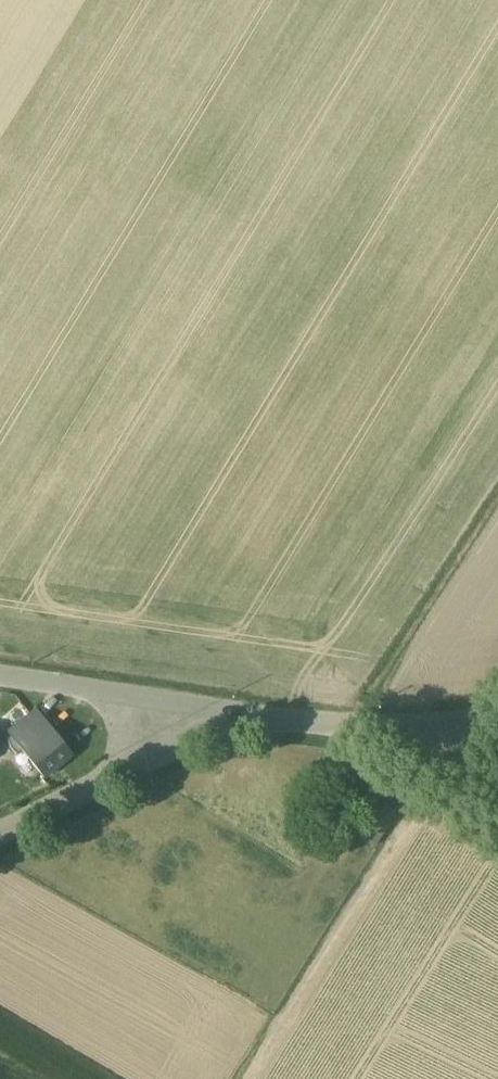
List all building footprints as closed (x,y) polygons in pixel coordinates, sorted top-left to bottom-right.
[(8,747),(13,755),(20,751),(42,778),(70,756),(42,720),(36,725),(28,715),(3,735),(8,747)]
